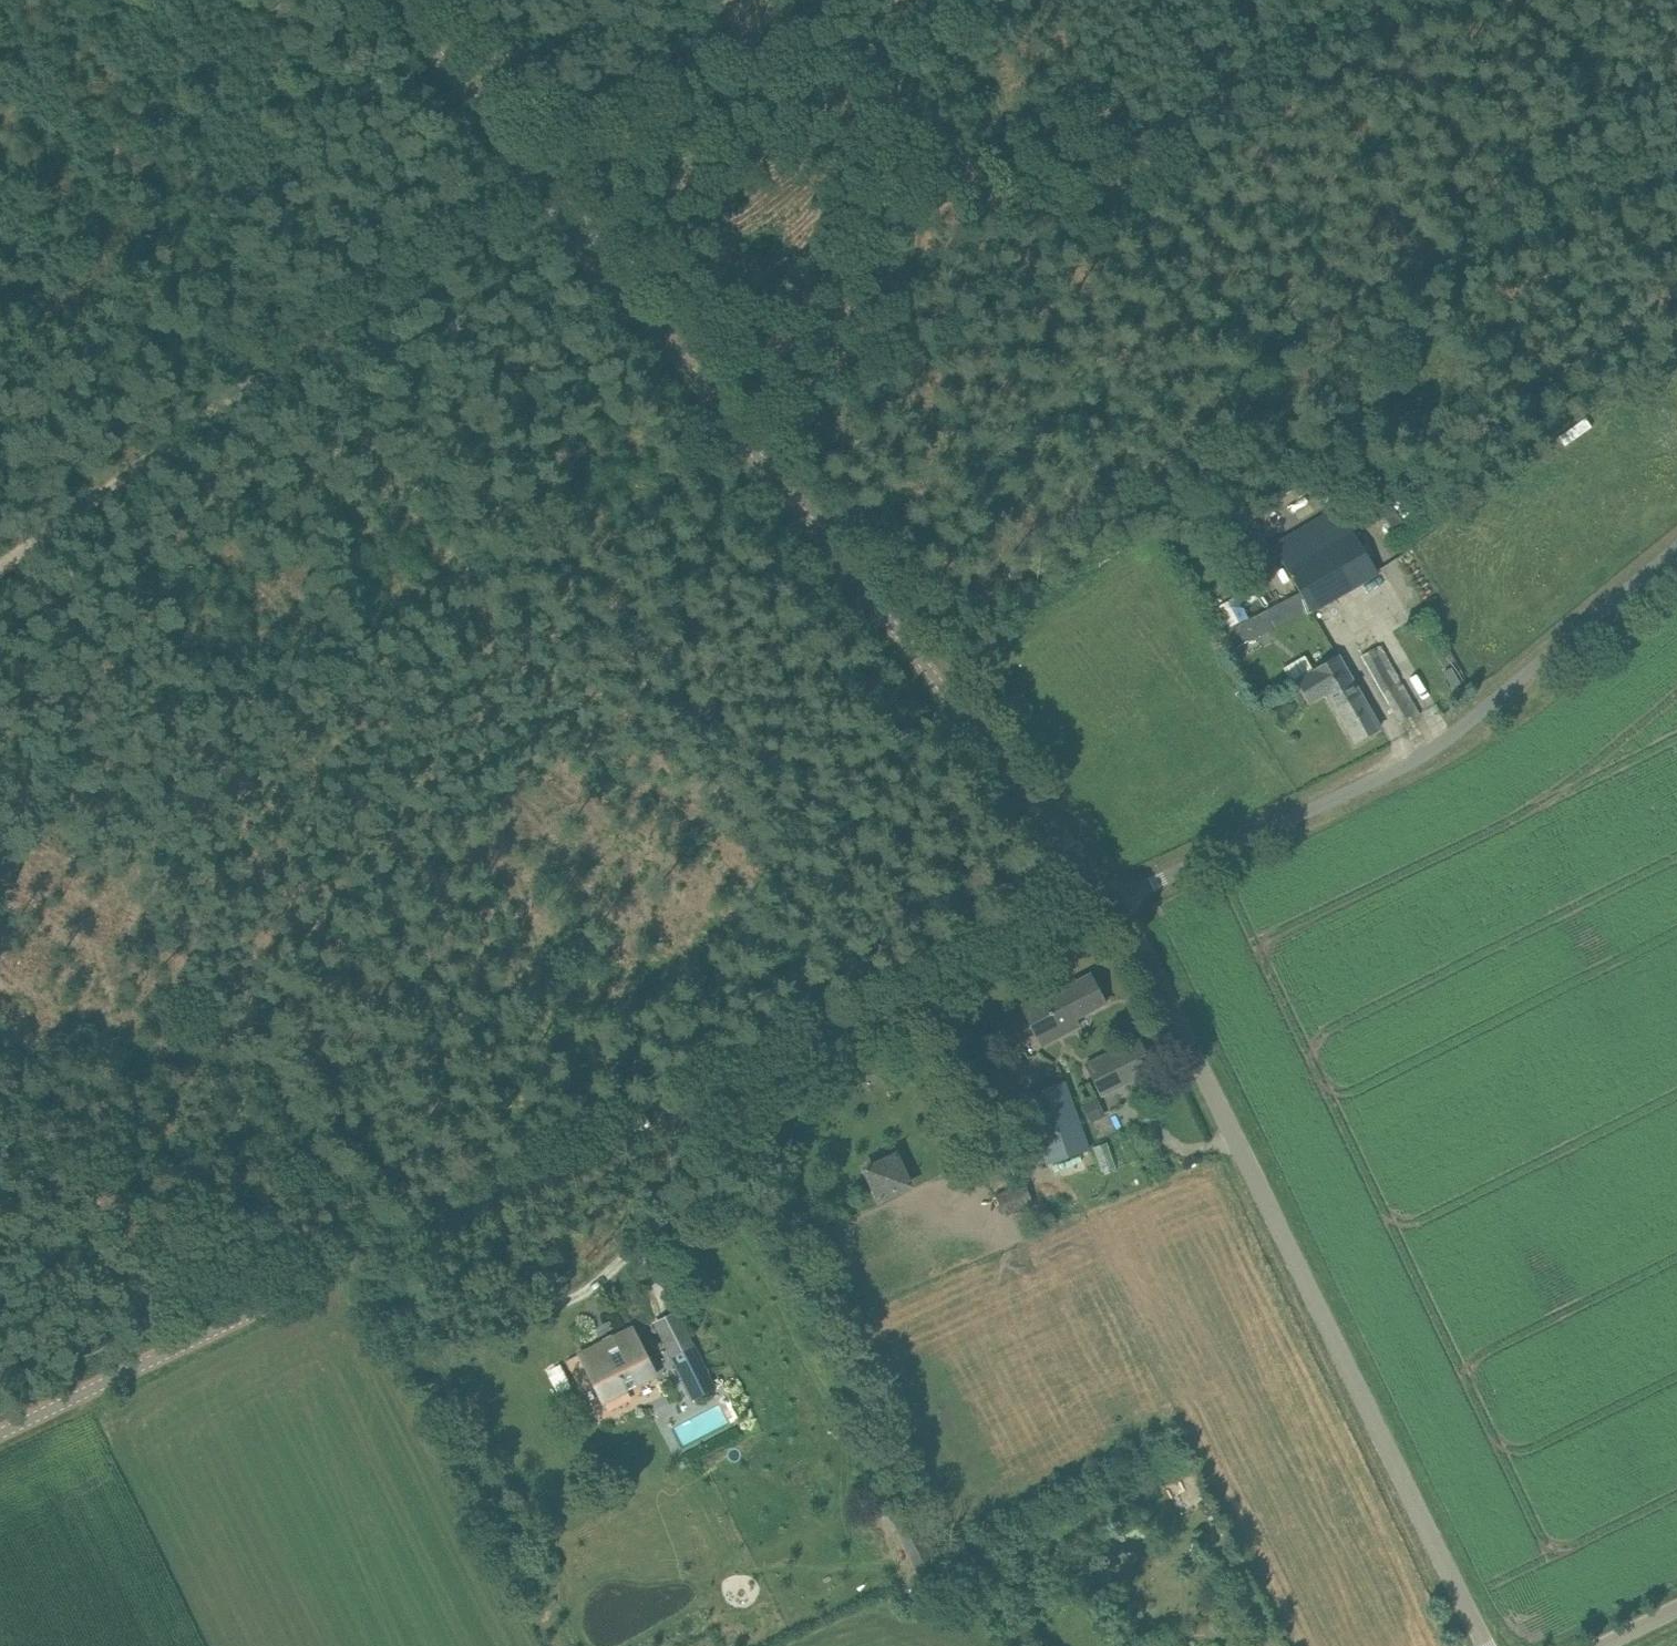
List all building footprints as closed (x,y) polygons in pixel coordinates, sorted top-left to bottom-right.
[(1587,418),(1564,431),(1569,440),(1592,427),(1587,418)] [(1407,507),(1399,497),(1390,504),(1392,506),(1398,514),(1407,507)] [(1380,573),(1339,506),(1272,545),(1298,592),(1218,633),(1227,651),(1308,608),(1311,613),(1380,573)] [(1392,506),(1381,513),(1396,534),(1406,526),(1398,514),(1392,506)] [(1374,648),(1363,654),(1400,720),(1411,714),(1374,648)] [(1309,702),(1325,692),(1350,677),(1337,656),(1296,680),(1309,702)] [(1461,683),(1452,667),(1444,671),(1452,688),(1461,683)] [(1325,692),(1355,742),(1380,727),(1350,677),(1325,692)] [(1020,1005),(1030,1025),(1041,1045),(1079,1025),(1075,1018),(1106,1002),(1091,973),(1045,997),(1043,993),(1020,1005)] [(1100,1094),(1132,1078),(1152,1068),(1138,1039),(1118,1048),(1085,1065),(1100,1094)] [(1065,1079),(1021,1095),(1045,1163),(1089,1148),(1065,1079)] [(1104,1115),(1097,1098),(1083,1104),(1090,1121),(1104,1115)] [(914,1187),(898,1150),(861,1166),(877,1203),(914,1187)] [(1034,1203),(1023,1182),(995,1195),(1005,1217),(1034,1203)] [(580,1353),(590,1373),(604,1401),(628,1389),(625,1382),(652,1369),(631,1327),(580,1353)] [(696,1347),(672,1359),(692,1398),(715,1386),(696,1347)] [(917,1524),(899,1533),(923,1585),(924,1585),(929,1594),(954,1583),(949,1572),(941,1576),(917,1524)]
